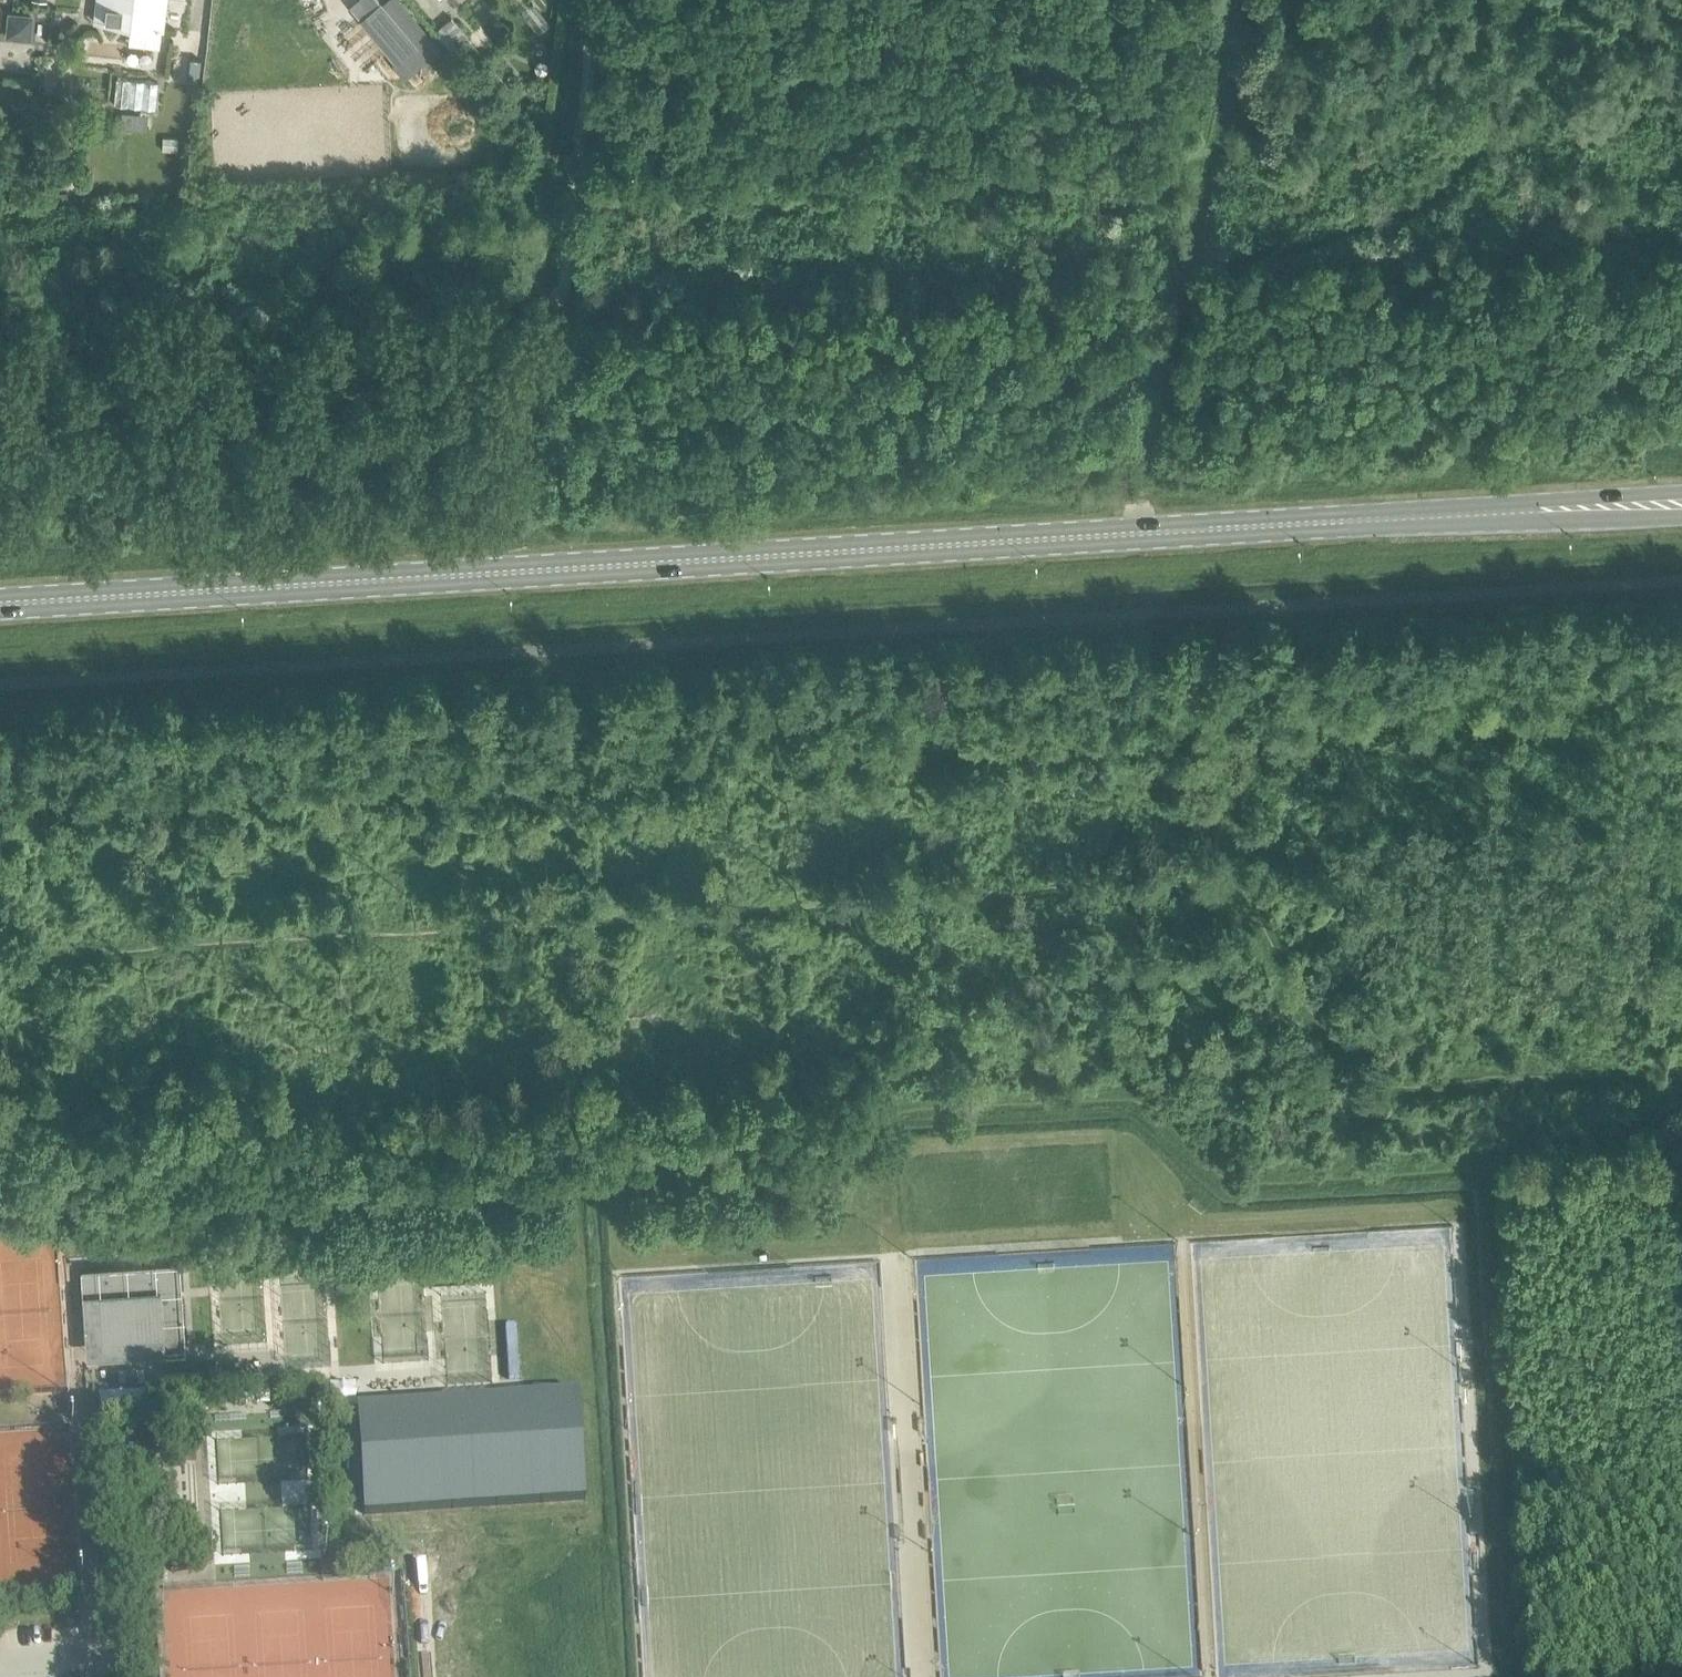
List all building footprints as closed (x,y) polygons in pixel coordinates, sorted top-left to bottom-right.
[(163,30),(166,0),(116,0),(113,25),(163,30)] [(7,37),(29,39),(31,17),(9,15),(7,37)] [(452,17),(440,27),(454,45),(466,35),(452,17)] [(114,105),(155,109),(158,82),(116,78),(114,105)] [(162,138),(162,152),(178,152),(178,138),(162,138)] [(67,191),(49,192),(50,200),(67,199),(67,191)] [(80,1270),(82,1295),(98,1294),(101,1341),(162,1337),(163,1349),(185,1348),(179,1263),(80,1270)] [(579,1389),(357,1404),(364,1512),(586,1497),(579,1389)] [(121,1394),(123,1416),(148,1413),(146,1392),(121,1394)]
